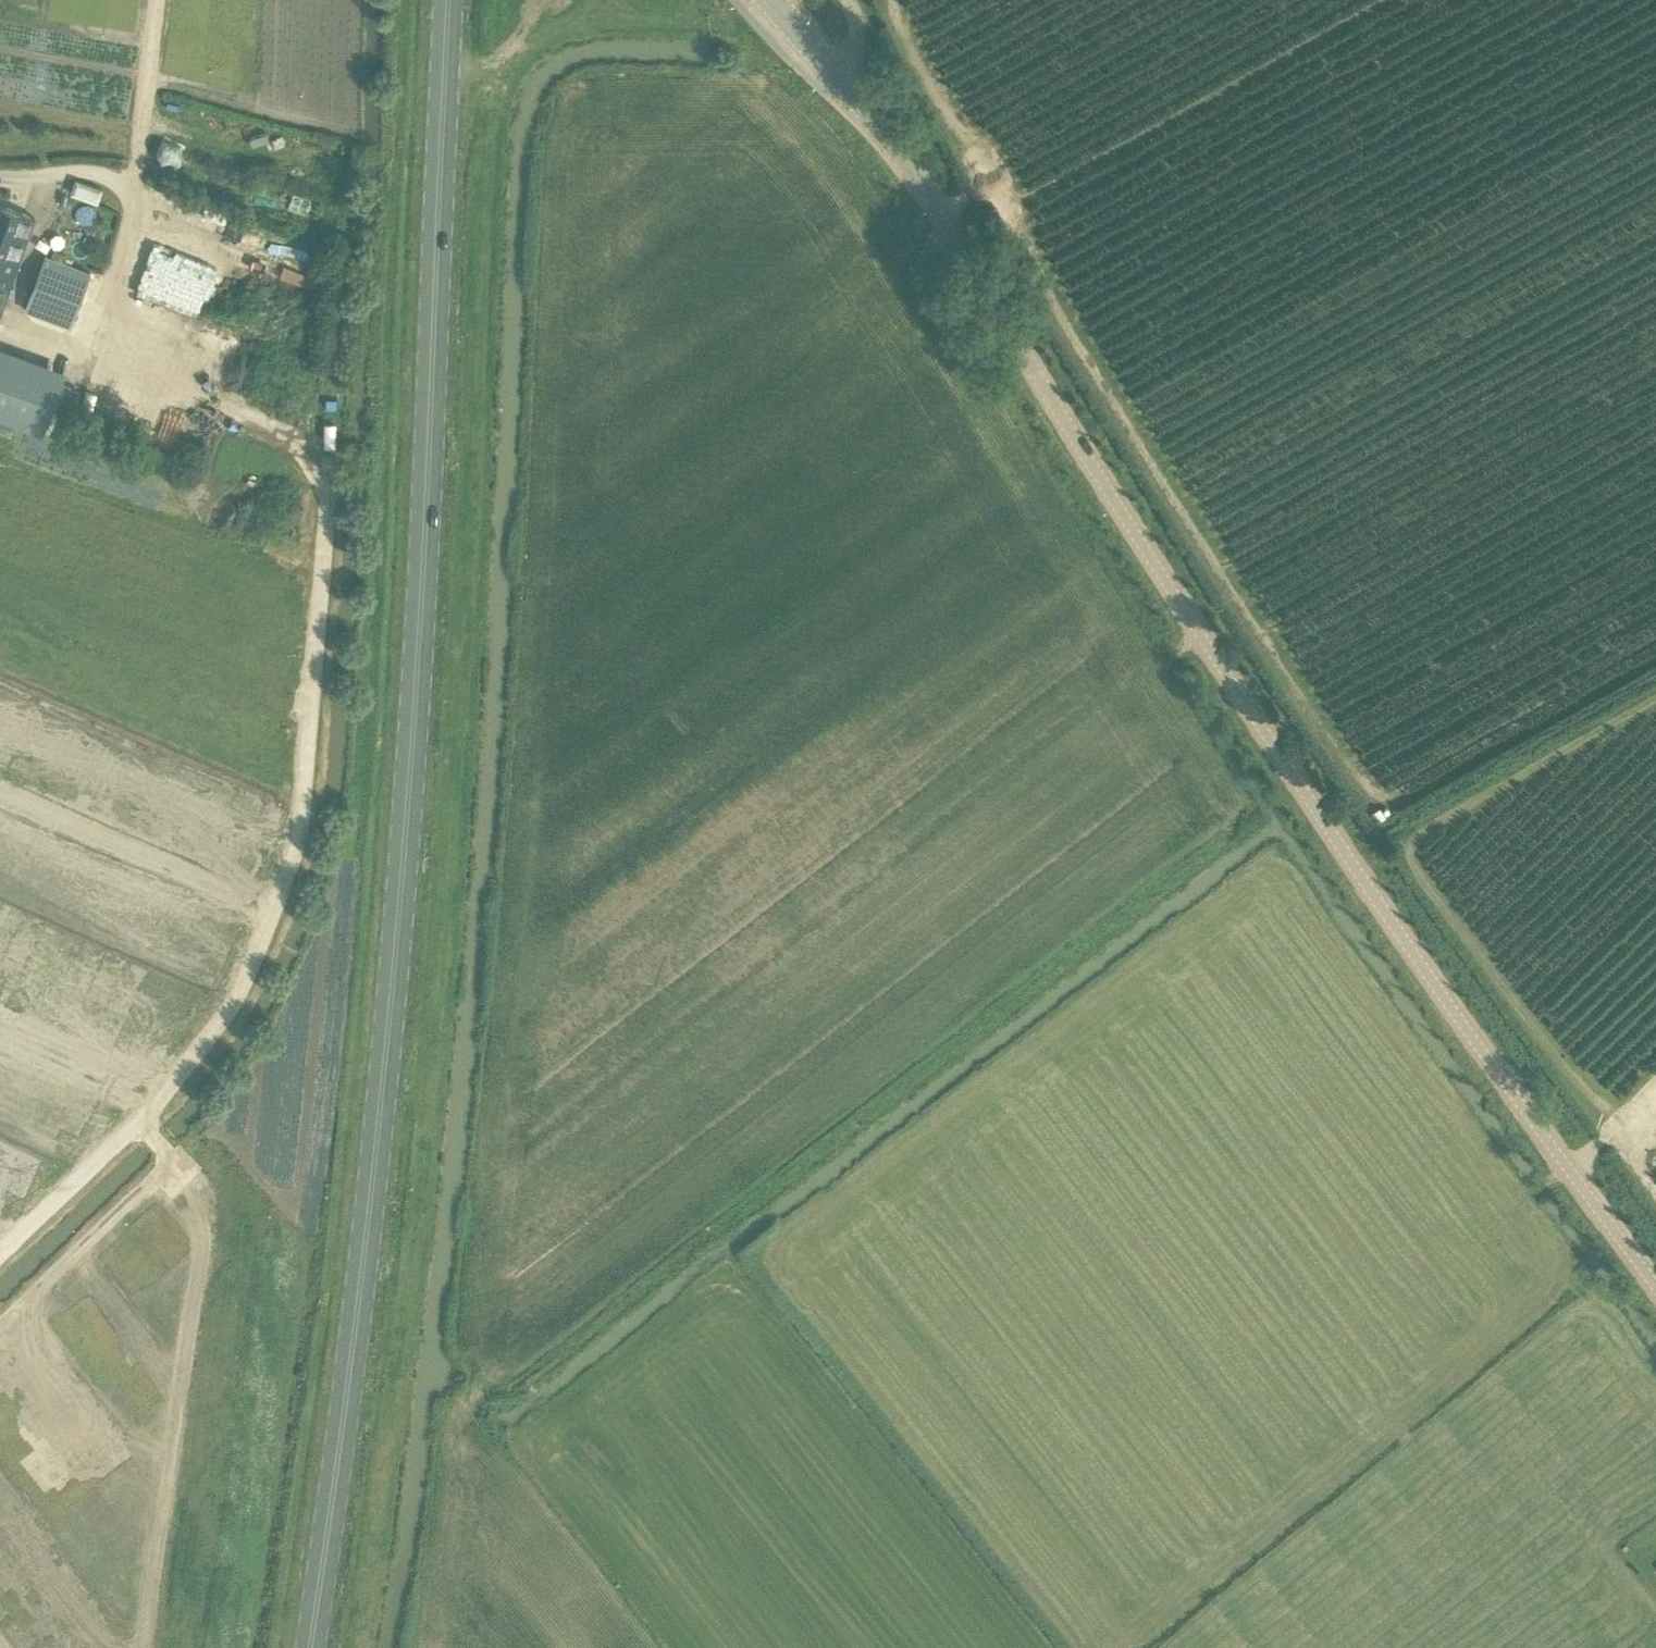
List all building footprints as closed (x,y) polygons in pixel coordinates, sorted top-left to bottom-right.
[(36,216),(0,203),(0,314),(36,216)] [(35,284),(25,309),(70,325),(80,301),(91,271),(46,255),(35,284)] [(211,274),(208,284),(195,280),(188,306),(247,323),(257,288),(211,274)] [(43,433),(64,374),(0,352),(0,417),(43,433)]
